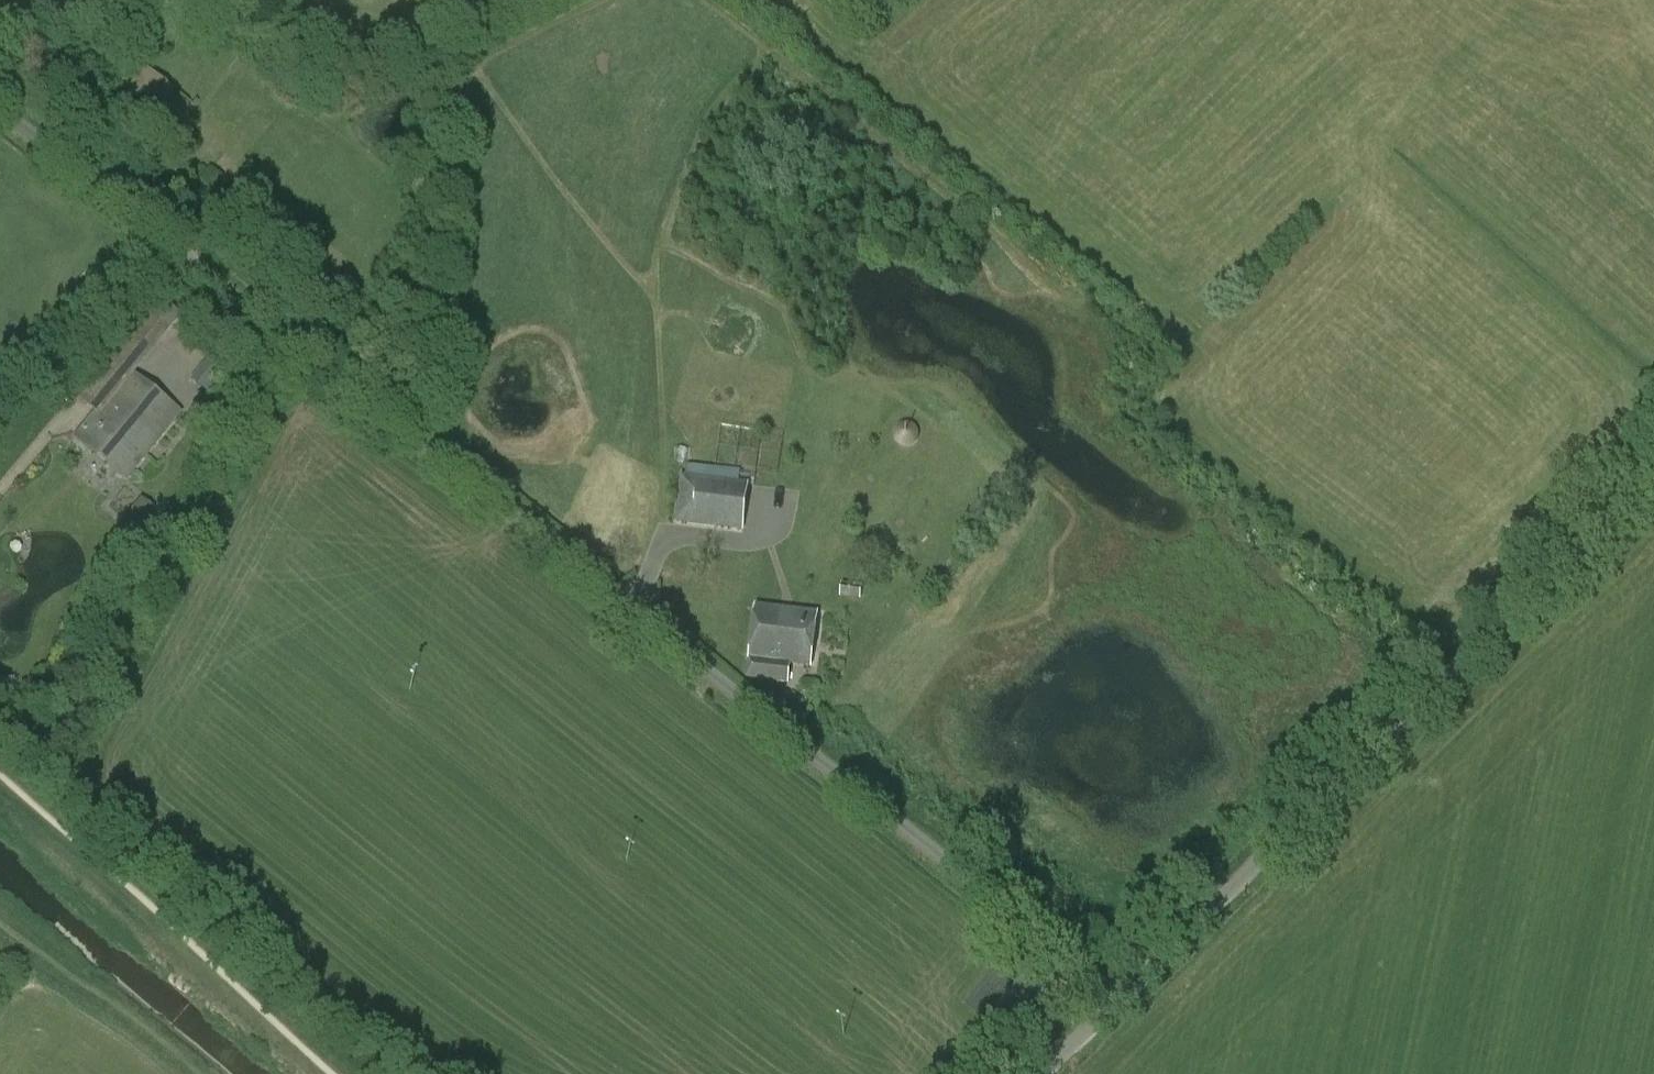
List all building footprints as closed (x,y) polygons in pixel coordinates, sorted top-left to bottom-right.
[(125,92),(155,116),(174,91),(144,68),(125,92)] [(179,413),(133,377),(171,329),(143,307),(71,396),(95,415),(76,439),(126,479),(179,413)] [(675,523),(743,532),(749,483),(738,482),(739,472),(687,466),(686,477),(681,476),(675,523)] [(141,499),(122,521),(138,536),(158,513),(141,499)] [(755,607),(749,660),(748,660),(745,680),(789,685),(791,665),(811,667),(818,614),(755,607)]
